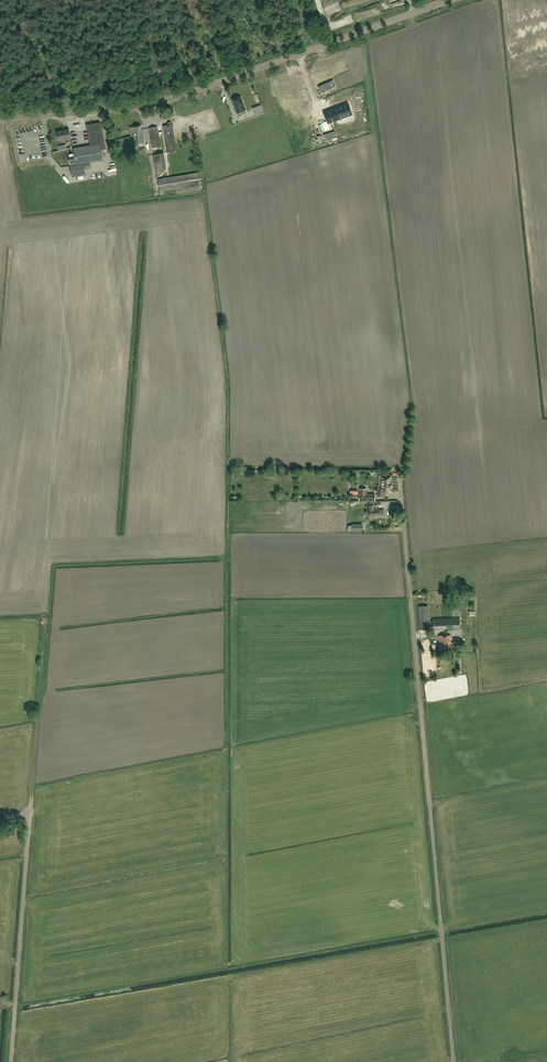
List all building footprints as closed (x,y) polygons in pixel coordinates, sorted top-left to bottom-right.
[(260,99),(292,90),(289,77),(284,79),(284,78),(257,86),(260,99)] [(334,91),(332,85),(317,90),(319,96),(334,91)] [(241,115),(246,113),(245,109),(241,96),(232,99),(237,112),(240,111),(241,115)] [(306,96),(279,105),(281,110),(308,101),(306,96)] [(349,104),(324,113),(328,123),(352,114),(349,104)] [(253,107),(256,115),(263,112),(261,105),(253,107)] [(304,134),(316,131),(311,114),(300,117),(304,134)] [(103,160),(101,150),(107,149),(103,128),(102,123),(88,125),(91,145),(73,148),(75,157),(69,158),(70,166),(72,178),(86,175),(85,169),(91,168),(90,162),(103,160)] [(167,152),(176,151),(172,124),(163,125),(167,152)] [(133,131),(135,144),(145,143),(143,133),(142,134),(141,125),(133,127),(134,131),(133,131)] [(161,146),(158,126),(149,128),(152,147),(161,146)] [(63,140),(71,138),(69,129),(58,131),(59,139),(63,138),(63,140)] [(163,167),(159,151),(153,152),(157,169),(163,167)] [(160,191),(202,184),(201,172),(158,179),(160,191)] [(378,497),(384,497),(384,491),(391,491),(391,487),(392,487),(392,482),(391,482),(391,478),(381,478),(381,486),(378,486),(378,497)] [(367,489),(360,489),(360,494),(359,494),(359,501),(375,501),(375,494),(367,494),(367,489)] [(380,510),(380,509),(378,510),(377,505),(374,505),(369,506),(370,516),(380,515),(384,515),(384,510),(380,510)] [(420,630),(429,630),(427,606),(419,606),(420,630)] [(449,630),(460,630),(459,617),(432,619),(433,629),(449,629),(449,630)] [(453,653),(457,652),(457,643),(456,644),(456,642),(451,642),(451,635),(439,636),(440,649),(451,648),(451,645),(453,645),(453,653)]
